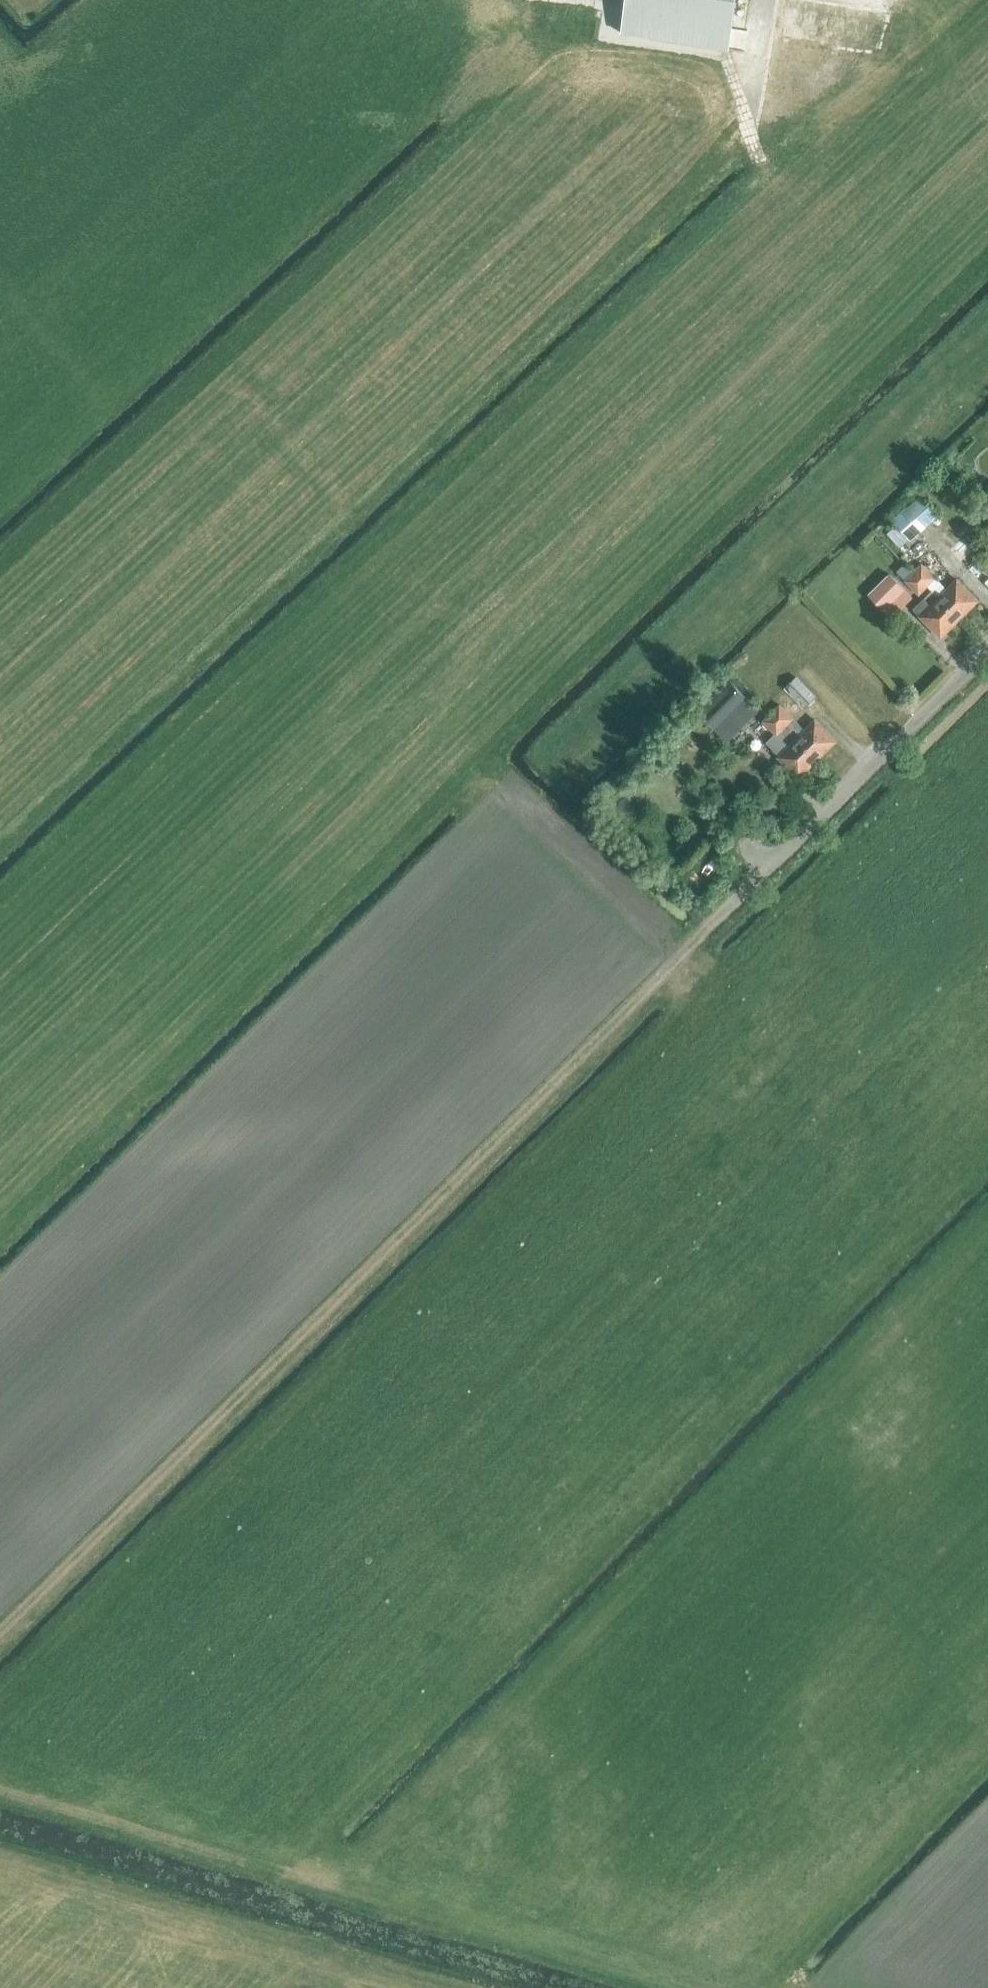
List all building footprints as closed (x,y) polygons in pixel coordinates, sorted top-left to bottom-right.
[(736,0),(626,0),(620,33),(728,50),(736,0)] [(892,520),(910,542),(938,517),(920,496),(892,520)] [(939,598),(960,620),(978,601),(957,580),(948,590),(936,579),(933,576),(940,569),(931,559),(924,566),(922,564),(913,573),(927,587),(932,592),(939,598)] [(927,587),(913,573),(905,565),(897,572),(906,581),(905,582),(919,595),(927,587)] [(868,594),(884,611),(905,589),(889,573),(868,594)] [(939,598),(932,592),(913,610),(941,638),(960,620),(939,598)] [(804,709),(816,697),(796,676),(784,689),(804,709)] [(749,699),(731,681),(701,710),(719,728),(749,699)] [(797,739),(818,760),(836,741),(815,720),(805,730),(780,704),(771,714),(785,728),(797,739)] [(799,778),(818,760),(797,739),(785,728),(771,714),(762,722),(774,734),(767,742),(780,755),(778,757),(799,778)] [(667,778),(673,772),(660,761),(654,767),(667,778)]
